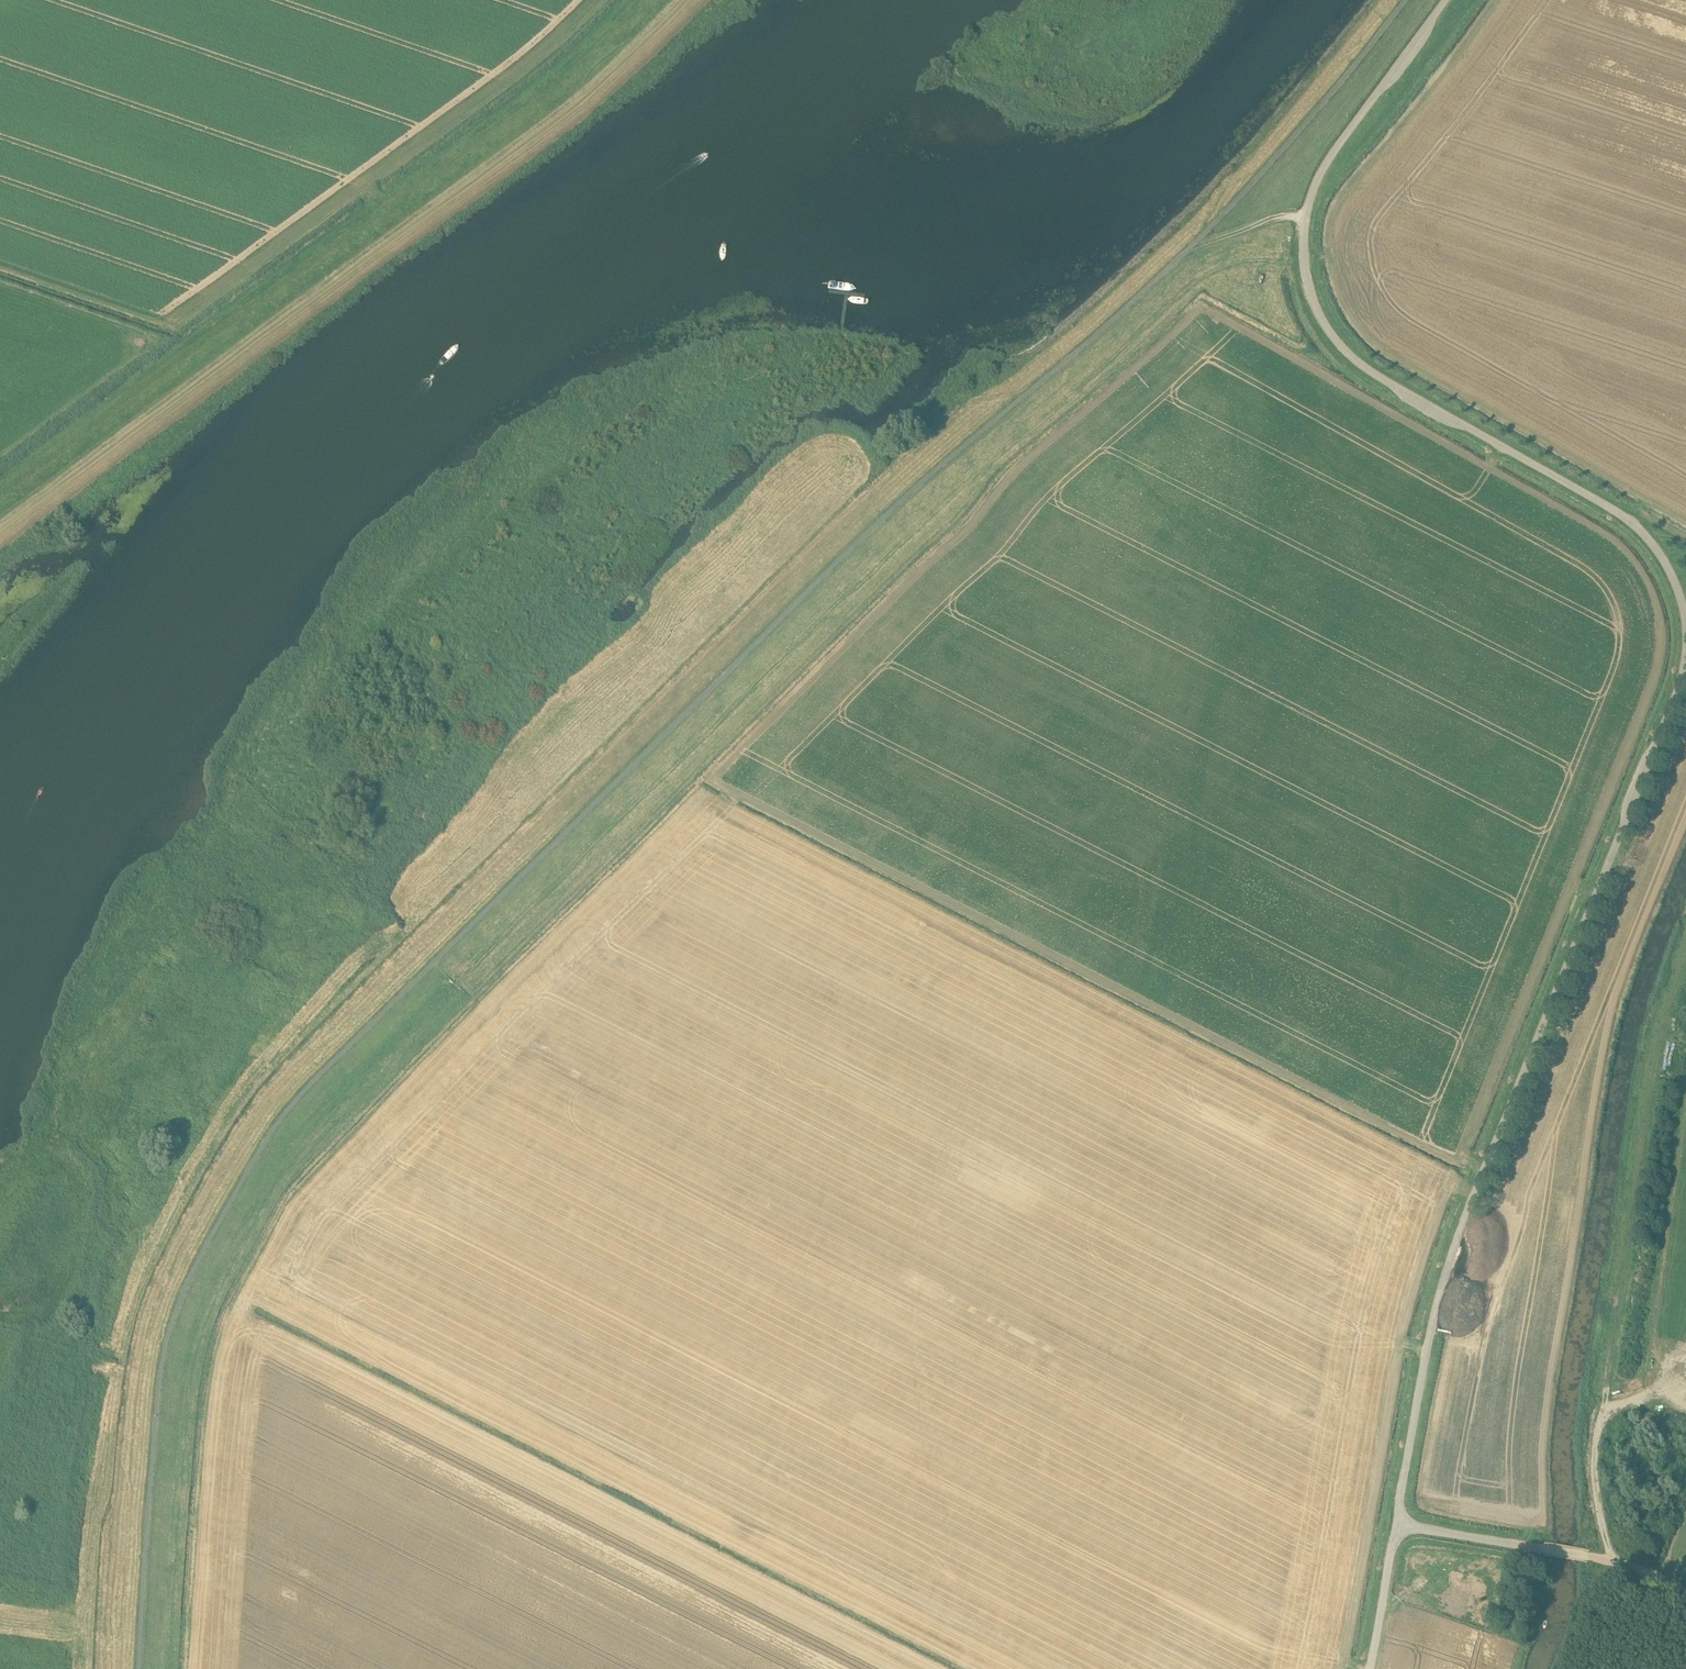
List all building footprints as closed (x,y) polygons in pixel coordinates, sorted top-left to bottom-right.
[(1504,1593),(1502,1599),(1503,1600),(1518,1604),(1520,1598),(1505,1593),(1504,1593)] [(1499,1624),(1505,1626),(1509,1613),(1503,1611),(1499,1624)]
